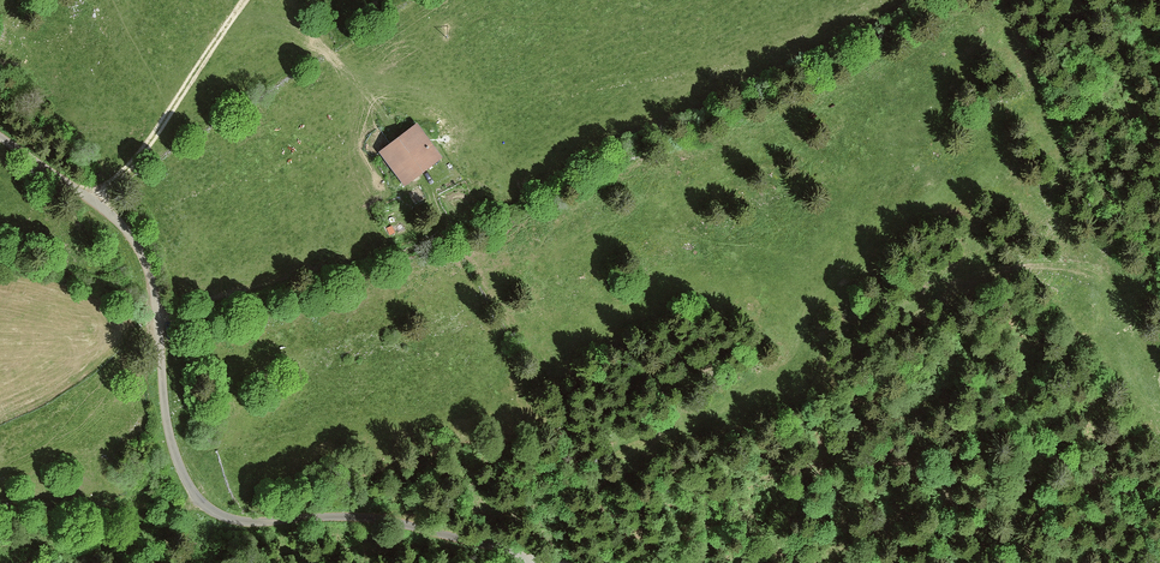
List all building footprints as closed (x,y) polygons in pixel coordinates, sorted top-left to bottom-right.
[(419,127),(382,154),(405,185),(442,157),(419,127)]
